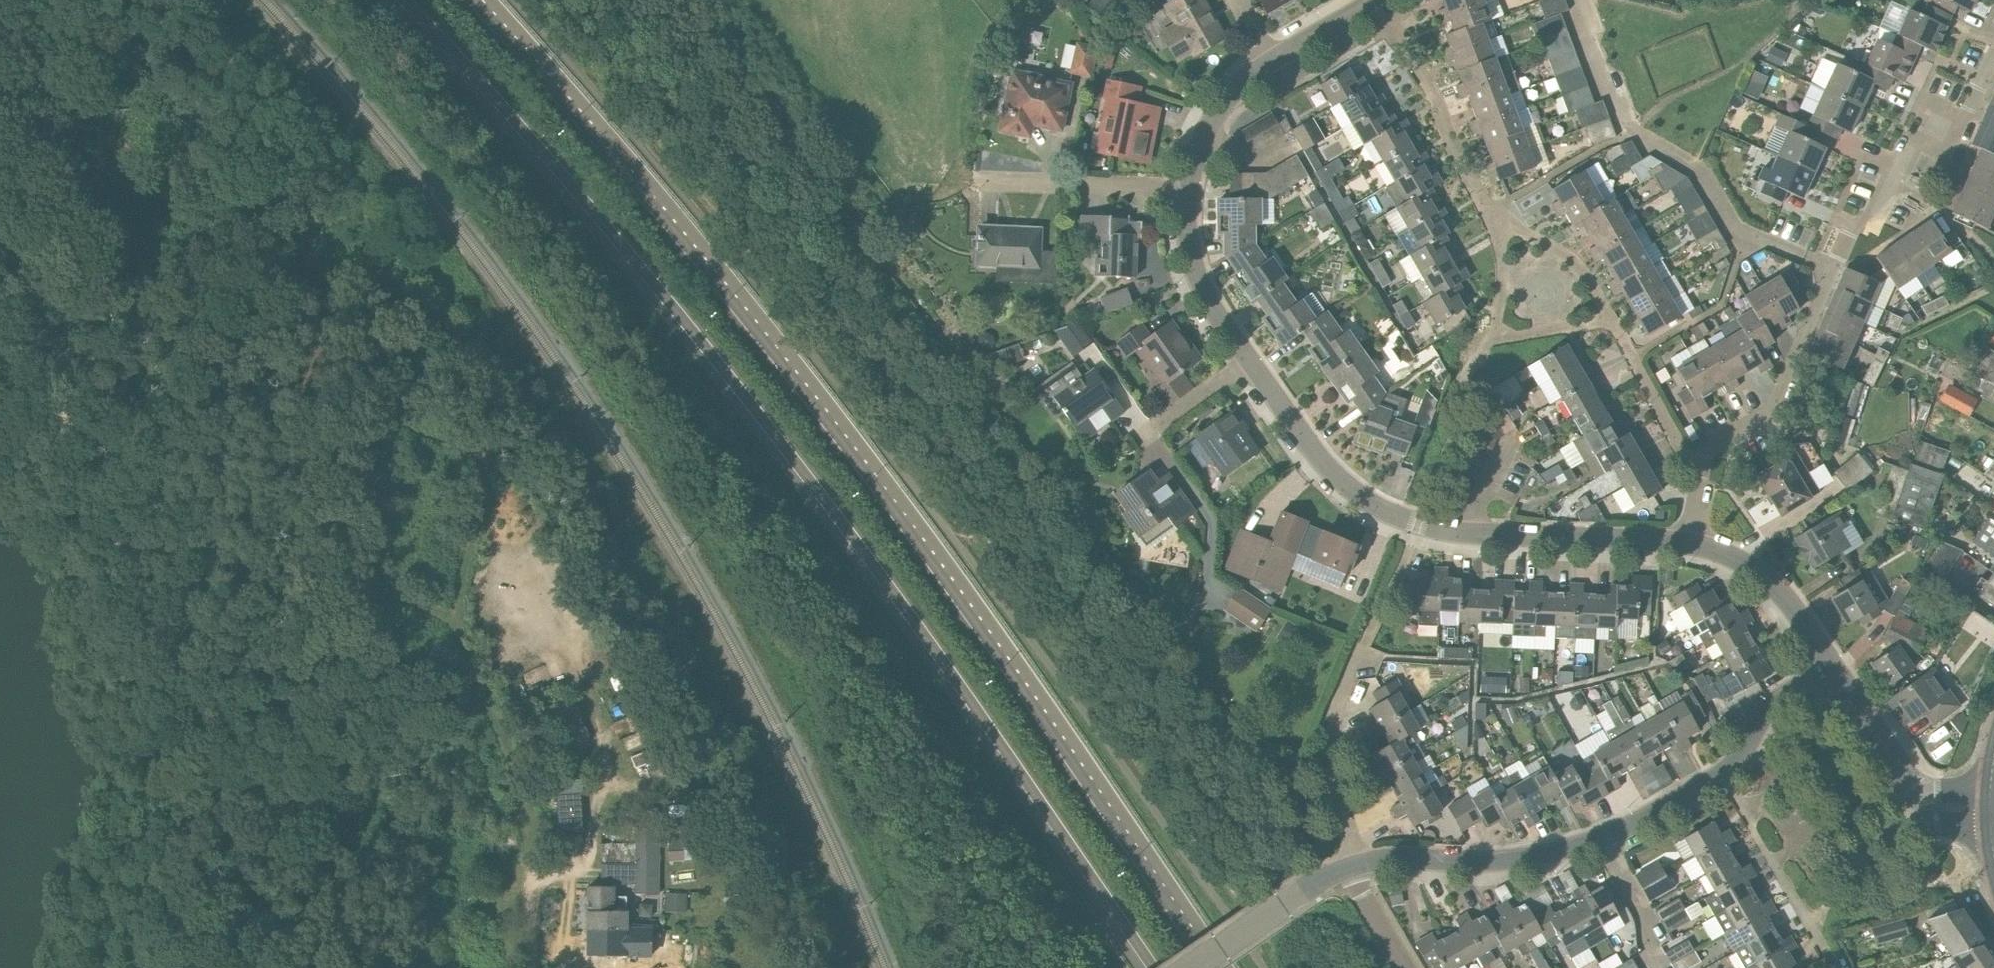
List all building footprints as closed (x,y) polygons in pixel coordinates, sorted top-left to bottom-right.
[(1104,17),(1116,2),(1114,0),(1093,0),(1089,5),(1104,17)] [(1160,31),(1177,60),(1192,52),(1194,55),(1224,38),(1203,0),(1177,0),(1163,8),(1172,24),(1160,31)] [(1284,0),(1261,0),(1268,12),(1280,5),(1279,3),(1284,0)] [(1445,8),(1438,11),(1440,17),(1483,1),(1483,0),(1484,0),(1442,0),(1445,8)] [(1556,3),(1553,4),(1552,0),(1540,0),(1538,1),(1545,19),(1560,13),(1569,11),(1565,0),(1564,0),(1556,3)] [(1928,3),(1928,5),(1951,15),(1956,5),(1970,11),(1975,0),(1930,0),(1928,3)] [(1454,33),(1481,22),(1482,24),(1491,20),(1483,1),(1440,17),(1443,24),(1450,22),(1454,32),(1454,33)] [(1908,8),(1896,35),(1920,45),(1934,52),(1951,15),(1928,5),(1928,3),(1927,2),(1921,14),(1908,8)] [(1817,4),(1813,11),(1821,16),(1825,8),(1817,4)] [(1537,42),(1567,31),(1560,13),(1545,19),(1530,24),(1537,42)] [(1123,32),(1136,25),(1129,14),(1116,22),(1123,32)] [(1442,50),(1445,57),(1488,41),(1482,24),(1481,22),(1454,33),(1454,32),(1445,35),(1450,48),(1442,50)] [(1800,24),(1796,33),(1802,35),(1805,26),(1800,24)] [(1543,60),(1548,58),(1574,49),(1567,31),(1537,42),(1543,60)] [(1876,39),(1865,65),(1893,77),(1903,82),(1920,45),(1896,35),(1892,45),(1876,39)] [(1459,72),(1495,58),(1488,41),(1445,57),(1447,64),(1455,61),(1459,72)] [(1098,47),(1080,43),(1076,42),(1069,73),(1091,78),(1098,47)] [(1771,47),(1766,59),(1781,66),(1787,53),(1771,47)] [(1554,77),(1581,67),(1574,49),(1548,58),(1554,77)] [(1458,92),(1501,76),(1495,58),(1459,72),(1463,83),(1456,86),(1458,92)] [(1836,62),(1823,90),(1862,107),(1873,83),(1887,89),(1893,77),(1865,65),(1861,74),(1836,62)] [(1561,95),(1587,85),(1581,67),(1554,77),(1561,95)] [(1333,107),(1338,103),(1367,87),(1360,74),(1353,78),(1348,69),(1320,86),(1333,107)] [(1011,96),(1008,95),(1000,131),(1029,137),(1032,125),(1061,131),(1071,82),(1012,70),(1009,85),(1013,85),(1011,96)] [(1472,108),(1508,94),(1501,76),(1458,92),(1461,100),(1468,97),(1472,108)] [(1098,132),(1094,132),(1091,149),(1092,151),(1095,152),(1097,150),(1097,151),(1148,162),(1158,109),(1136,105),(1139,89),(1105,82),(1102,98),(1104,99),(1098,132)] [(1574,110),(1594,103),(1587,85),(1561,95),(1568,113),(1574,110)] [(1351,124),(1380,108),(1386,104),(1379,91),(1372,95),(1367,87),(1338,103),(1351,124)] [(1823,90),(1807,125),(1807,126),(1810,128),(1836,139),(1841,129),(1850,133),(1862,107),(1823,90)] [(1471,129),(1515,113),(1508,94),(1472,108),(1476,119),(1469,122),(1471,129)] [(1585,128),(1609,119),(1602,100),(1594,103),(1574,110),(1581,129),(1585,128)] [(1989,105),(1980,124),(1993,130),(1993,107),(1989,105)] [(1380,108),(1351,124),(1363,145),(1369,141),(1369,140),(1398,124),(1391,112),(1384,116),(1380,108)] [(1486,144),(1521,130),(1515,113),(1471,129),(1474,136),(1482,133),(1486,144)] [(1787,131),(1776,156),(1813,173),(1825,148),(1805,138),(1810,128),(1807,126),(1807,125),(1780,113),(1775,126),(1787,131)] [(1284,135),(1284,134),(1275,119),(1272,114),(1261,120),(1273,141),(1284,135)] [(1291,131),(1292,130),(1283,114),(1275,119),(1284,134),(1291,131)] [(1291,131),(1297,142),(1319,129),(1312,118),(1292,130),(1291,131)] [(1609,119),(1585,128),(1592,148),(1600,143),(1616,137),(1609,119)] [(1263,148),(1273,141),(1261,120),(1250,126),(1263,148)] [(1369,141),(1381,162),(1410,145),(1405,136),(1412,132),(1405,120),(1398,124),(1369,140),(1369,141)] [(1980,124),(1971,145),(1981,149),(1981,148),(1993,154),(1993,130),(1980,124)] [(1253,153),(1263,148),(1250,126),(1240,132),(1253,153)] [(1297,142),(1303,151),(1310,147),(1324,140),(1319,129),(1297,142)] [(1485,165),(1528,149),(1521,130),(1486,144),(1490,155),(1482,158),(1485,165)] [(1624,156),(1636,149),(1631,141),(1618,146),(1624,156)] [(1393,182),(1423,166),(1430,162),(1422,149),(1415,153),(1410,145),(1381,162),(1393,182)] [(1981,148),(1981,149),(1972,168),(1993,178),(1993,154),(1981,148)] [(1528,149),(1485,165),(1487,172),(1495,169),(1499,181),(1535,167),(1528,149)] [(1642,159),(1636,149),(1624,156),(1620,158),(1609,164),(1615,175),(1626,169),(1630,167),(1629,166),(1642,159)] [(1313,151),(1312,151),(1306,155),(1314,168),(1320,165),(1321,164),(1313,151)] [(1298,182),(1308,176),(1296,155),(1285,162),(1298,182)] [(1630,167),(1639,183),(1652,176),(1648,170),(1661,163),(1648,155),(1642,159),(1629,166),(1630,167)] [(1770,170),(1763,167),(1758,179),(1764,181),(1759,192),(1782,203),(1787,192),(1802,199),(1813,173),(1776,156),(1770,170)] [(1286,189),(1298,182),(1285,162),(1274,168),(1286,189)] [(1663,192),(1670,188),(1688,178),(1661,163),(1648,170),(1652,176),(1653,175),(1663,192)] [(1393,182),(1405,202),(1406,203),(1431,189),(1442,183),(1434,170),(1427,174),(1423,166),(1393,182)] [(1327,193),(1336,188),(1323,167),(1321,168),(1315,172),(1327,193)] [(1269,199),(1286,189),(1274,168),(1265,173),(1265,199),(1269,199)] [(1972,168),(1964,188),(1993,201),(1993,178),(1972,168)] [(1551,205),(1555,211),(1595,188),(1584,171),(1551,190),(1558,201),(1551,205)] [(1230,200),(1242,199),(1242,173),(1230,174),(1230,200)] [(1242,199),(1253,199),(1253,173),(1242,173),(1242,199)] [(1253,199),(1262,199),(1265,199),(1265,173),(1253,173),(1253,199)] [(1688,178),(1670,188),(1674,195),(1692,185),(1688,178)] [(1300,194),(1308,207),(1319,201),(1311,188),(1300,194)] [(1339,213),(1352,206),(1347,196),(1342,199),(1336,188),(1327,193),(1339,213)] [(1573,224),(1573,223),(1605,205),(1604,203),(1595,188),(1555,211),(1558,218),(1565,214),(1572,225),(1573,224)] [(1964,188),(1952,214),(1986,229),(1993,212),(1993,201),(1964,188)] [(1405,202),(1395,208),(1407,229),(1436,213),(1431,205),(1438,201),(1431,189),(1406,203),(1405,202)] [(1576,229),(1583,225),(1589,236),(1622,217),(1633,210),(1637,208),(1627,191),(1612,200),(1611,199),(1604,203),(1605,205),(1573,223),(1573,224),(1576,229)] [(1219,233),(1225,233),(1225,255),(1256,245),(1255,224),(1262,225),(1262,199),(1253,199),(1242,199),(1230,200),(1219,200),(1219,233)] [(1310,211),(1321,229),(1334,222),(1323,203),(1310,211)] [(1685,215),(1689,221),(1707,212),(1703,205),(1693,211),(1685,215)] [(1351,235),(1360,230),(1353,218),(1358,215),(1352,206),(1339,213),(1351,235)] [(1407,229),(1420,251),(1445,236),(1448,234),(1443,225),(1450,221),(1443,209),(1436,213),(1407,229)] [(1695,240),(1716,228),(1707,212),(1689,221),(1685,223),(1695,240)] [(1094,258),(1094,276),(1136,278),(1137,239),(1141,239),(1141,223),(1129,222),(1129,220),(1111,219),(1111,217),(1082,216),(1081,239),(1101,240),(1100,258),(1094,258)] [(1588,250),(1592,256),(1632,233),(1622,217),(1589,236),(1595,246),(1588,250)] [(1950,248),(1960,241),(1954,232),(1944,239),(1931,220),(1912,233),(1934,265),(1952,252),(1950,248)] [(978,267),(1038,270),(1040,230),(980,228),(979,236),(978,236),(978,267)] [(1711,245),(1715,251),(1726,245),(1716,228),(1695,240),(1701,251),(1711,245)] [(1360,230),(1351,235),(1363,255),(1373,250),(1360,230)] [(1603,259),(1608,269),(1641,249),(1632,233),(1592,256),(1595,263),(1603,259)] [(1926,274),(1925,271),(1934,265),(1912,233),(1894,245),(1916,277),(1917,276),(1919,279),(1926,274)] [(1421,277),(1450,261),(1445,252),(1452,248),(1445,236),(1420,251),(1410,257),(1421,277)] [(1233,276),(1253,303),(1257,300),(1257,299),(1282,281),(1283,283),(1288,279),(1272,256),(1267,260),(1256,245),(1225,255),(1238,272),(1233,276)] [(1889,277),(1898,289),(1916,277),(1894,245),(1876,258),(1883,268),(1890,276),(1889,277)] [(1607,283),(1611,289),(1651,266),(1641,249),(1608,269),(1615,279),(1607,283)] [(1375,276),(1384,270),(1377,258),(1368,264),(1375,276)] [(1719,271),(1730,265),(1726,258),(1715,265),(1719,271)] [(1421,277),(1433,297),(1434,298),(1459,284),(1469,278),(1462,265),(1455,269),(1450,261),(1421,277)] [(1622,292),(1628,302),(1661,283),(1651,266),(1611,289),(1615,296),(1622,292)] [(1837,289),(1871,304),(1881,284),(1889,277),(1890,276),(1883,268),(1868,278),(1846,268),(1837,289)] [(1384,270),(1375,276),(1382,287),(1391,282),(1384,270)] [(1763,286),(1786,326),(1792,323),(1788,316),(1799,310),(1794,301),(1804,295),(1790,270),(1763,286)] [(1263,318),(1283,346),(1304,330),(1303,330),(1317,320),(1316,318),(1302,299),(1297,303),(1283,283),(1282,281),(1257,299),(1257,300),(1268,315),(1263,318)] [(1627,316),(1630,322),(1670,299),(1661,283),(1628,302),(1634,312),(1627,316)] [(1459,300),(1466,296),(1459,284),(1434,298),(1433,297),(1423,302),(1436,325),(1464,309),(1459,300)] [(1775,323),(1779,330),(1786,326),(1763,286),(1744,297),(1751,309),(1753,308),(1765,329),(1766,329),(1775,323)] [(1127,287),(1100,297),(1105,313),(1133,304),(1127,287)] [(1862,324),(1871,304),(1837,289),(1828,308),(1862,324)] [(1933,301),(1937,311),(1949,305),(1944,295),(1933,301)] [(1670,299),(1630,322),(1634,329),(1641,325),(1648,336),(1681,317),(1670,299)] [(1399,317),(1408,312),(1401,300),(1392,305),(1399,317)] [(1927,316),(1937,311),(1933,301),(1921,306),(1927,316)] [(1703,313),(1699,306),(1688,313),(1692,319),(1703,313)] [(1723,310),(1729,321),(1736,318),(1730,307),(1723,310)] [(1751,309),(1735,319),(1742,330),(1743,330),(1766,370),(1772,366),(1762,349),(1774,342),(1766,329),(1765,329),(1753,308),(1751,309)] [(1854,344),(1862,324),(1828,308),(1819,328),(1854,344)] [(1314,345),(1309,349),(1329,376),(1363,351),(1348,329),(1343,333),(1327,311),(1316,318),(1317,320),(1303,330),(1304,330),(1314,345)] [(1408,312),(1399,317),(1405,329),(1414,324),(1408,312)] [(1913,322),(1907,313),(1900,317),(1902,318),(1897,330),(1899,331),(1913,322)] [(1887,326),(1897,330),(1902,318),(1900,317),(1892,314),(1887,326)] [(1072,357),(1093,342),(1081,321),(1054,332),(1072,357)] [(1168,382),(1199,359),(1172,322),(1151,338),(1142,325),(1117,343),(1127,356),(1136,349),(1143,358),(1148,354),(1168,382)] [(1697,326),(1703,337),(1709,333),(1703,322),(1697,326)] [(1696,341),(1703,337),(1697,326),(1690,330),(1696,341)] [(1842,370),(1854,344),(1819,328),(1807,354),(1842,370)] [(1756,366),(1760,373),(1766,370),(1743,330),(1742,330),(1726,340),(1745,373),(1756,366)] [(992,335),(987,333),(981,334),(977,341),(980,348),(986,350),(992,348),(995,341),(992,335)] [(1735,379),(1745,373),(1726,340),(1710,349),(1733,389),(1739,386),(1735,379)] [(1993,385),(1993,351),(1982,344),(1968,370),(1986,380),(1988,381),(1993,385)] [(1378,354),(1371,345),(1363,351),(1370,360),(1378,354)] [(1540,360),(1551,380),(1585,361),(1577,346),(1569,351),(1566,345),(1540,360)] [(1873,360),(1882,364),(1888,352),(1879,347),(1873,360)] [(1727,393),(1733,389),(1710,349),(1693,359),(1712,392),(1723,386),(1727,393)] [(1363,414),(1377,405),(1385,393),(1373,375),(1378,372),(1370,360),(1363,351),(1329,376),(1348,403),(1353,399),(1363,414)] [(1000,373),(998,368),(993,353),(979,357),(986,378),(1000,373)] [(1702,398),(1712,392),(1693,359),(1676,369),(1687,389),(1677,395),(1691,419),(1708,409),(1702,398)] [(1882,364),(1873,360),(1862,381),(1872,386),(1882,364)] [(1562,399),(1588,384),(1585,378),(1593,373),(1585,361),(1551,380),(1562,399)] [(1093,368),(1052,396),(1084,441),(1097,432),(1084,415),(1099,404),(1112,422),(1124,413),(1093,368)] [(1815,400),(1822,378),(1807,374),(1801,396),(1815,400)] [(1842,375),(1835,382),(1844,391),(1851,385),(1842,375)] [(1988,381),(1979,396),(1993,404),(1993,385),(1988,381)] [(1562,399),(1573,417),(1607,398),(1599,384),(1591,388),(1588,384),(1562,399)] [(1853,390),(1846,414),(1854,417),(1862,393),(1853,390)] [(1496,405),(1488,392),(1477,399),(1486,412),(1496,405)] [(1376,407),(1363,414),(1361,420),(1360,419),(1359,423),(1360,423),(1353,443),(1385,454),(1387,448),(1405,455),(1414,428),(1390,419),(1391,413),(1396,399),(1385,395),(1377,405),(1376,407)] [(1607,398),(1573,417),(1583,436),(1610,421),(1607,415),(1614,411),(1607,398)] [(1522,416),(1515,403),(1506,408),(1513,421),(1522,416)] [(1421,404),(1414,424),(1427,429),(1428,429),(1431,423),(1435,411),(1436,410),(1434,409),(1421,404)] [(1223,477),(1243,463),(1259,451),(1241,425),(1244,423),(1235,410),(1196,438),(1223,477)] [(1845,418),(1838,441),(1847,444),(1854,420),(1845,418)] [(1541,435),(1548,431),(1542,420),(1534,425),(1541,435)] [(1585,460),(1585,461),(1594,455),(1603,451),(1603,450),(1603,449),(1628,434),(1620,421),(1612,425),(1610,421),(1583,436),(1571,442),(1583,461),(1585,460)] [(1613,468),(1639,453),(1636,448),(1644,444),(1635,429),(1628,434),(1603,449),(1603,450),(1603,451),(1594,455),(1605,473),(1613,468)] [(1548,431),(1541,435),(1547,447),(1555,442),(1548,431)] [(1927,439),(1918,460),(1948,472),(1956,451),(1927,439)] [(1758,477),(1769,496),(1807,473),(1807,472),(1821,463),(1809,443),(1791,446),(1790,445),(1780,451),(1786,460),(1758,477)] [(1613,468),(1624,487),(1657,467),(1650,454),(1642,458),(1639,453),(1613,468)] [(1857,453),(1832,473),(1848,492),(1872,472),(1871,470),(1860,456),(1857,453)] [(1864,454),(1860,456),(1871,470),(1875,467),(1864,454)] [(1991,459),(1986,456),(1982,463),(1986,467),(1991,459)] [(1993,480),(1993,458),(1993,457),(1992,460),(1988,468),(1985,474),(1993,480)] [(1960,459),(1954,468),(1977,482),(1982,473),(1960,459)] [(1875,513),(1890,518),(1908,469),(1892,464),(1875,513)] [(1908,469),(1890,518),(1923,530),(1942,476),(1909,464),(1908,469)] [(1569,467),(1562,472),(1562,473),(1569,484),(1577,480),(1569,467)] [(1657,467),(1624,487),(1635,506),(1661,491),(1658,486),(1665,481),(1657,467)] [(1545,483),(1532,468),(1519,496),(1521,497),(1545,483)] [(1174,527),(1195,513),(1172,480),(1161,487),(1149,470),(1115,495),(1126,510),(1122,513),(1146,547),(1173,526),(1174,527)] [(1562,473),(1555,477),(1559,484),(1566,480),(1562,473)] [(1807,473),(1769,496),(1781,516),(1819,493),(1807,473)] [(1578,499),(1583,508),(1591,504),(1585,495),(1578,499)] [(1591,504),(1583,508),(1588,518),(1596,513),(1591,504)] [(1666,511),(1657,511),(1656,519),(1665,520),(1666,511)] [(1281,590),(1295,554),(1348,575),(1359,547),(1324,532),(1307,524),(1307,522),(1282,512),(1270,542),(1242,531),(1227,569),(1281,590)] [(1812,568),(1850,545),(1841,530),(1848,526),(1840,513),(1795,539),(1812,568)] [(1928,540),(1914,535),(1911,544),(1925,549),(1928,540)] [(1984,550),(1993,556),(1993,536),(1984,550)] [(1942,582),(1963,550),(1941,541),(1923,569),(1942,582)] [(1438,611),(1439,611),(1442,568),(1434,568),(1434,578),(1419,577),(1419,588),(1407,587),(1406,614),(1419,615),(1418,625),(1438,626),(1438,611)] [(1439,611),(1458,611),(1460,611),(1461,579),(1447,579),(1448,568),(1442,568),(1439,611)] [(1660,568),(1659,583),(1673,584),(1673,569),(1660,568)] [(1977,595),(1993,606),(1993,575),(1991,574),(1986,582),(1980,578),(1973,589),(1979,593),(1977,595)] [(1638,615),(1650,616),(1652,577),(1632,576),(1631,586),(1617,586),(1616,619),(1617,619),(1637,619),(1638,615)] [(1863,625),(1881,613),(1878,606),(1888,599),(1875,576),(1866,582),(1865,580),(1832,600),(1846,624),(1858,617),(1863,625)] [(1457,622),(1480,623),(1482,590),(1467,590),(1468,580),(1461,579),(1460,611),(1458,611),(1457,622)] [(1482,590),(1480,623),(1513,624),(1513,610),(1515,610),(1515,592),(1514,592),(1515,581),(1495,581),(1495,591),(1482,590)] [(1895,591),(1905,597),(1910,586),(1900,581),(1895,591)] [(1512,636),(1533,637),(1536,582),(1529,582),(1528,592),(1515,592),(1515,610),(1513,610),(1513,624),(1512,636)] [(1546,626),(1554,626),(1555,626),(1557,594),(1542,593),(1542,583),(1536,582),(1533,637),(1545,637),(1546,626)] [(1553,637),(1574,638),(1577,584),(1569,584),(1569,594),(1557,594),(1555,626),(1554,626),(1553,637)] [(1582,627),(1596,628),(1597,595),(1583,594),(1583,584),(1577,584),(1574,638),(1582,639),(1582,627)] [(1693,625),(1701,620),(1701,619),(1730,603),(1727,597),(1718,602),(1711,590),(1702,595),(1696,584),(1672,597),(1679,608),(1682,607),(1693,625)] [(1616,640),(1616,638),(1617,619),(1616,619),(1617,586),(1610,585),(1610,596),(1597,595),(1596,628),(1608,628),(1607,639),(1616,640)] [(1263,604),(1238,587),(1223,610),(1256,632),(1271,609),(1270,608),(1263,604)] [(1894,617),(1896,615),(1905,597),(1894,591),(1883,610),(1894,617)] [(1263,604),(1270,608),(1276,600),(1268,595),(1263,604)] [(1707,630),(1697,635),(1702,643),(1749,616),(1746,610),(1737,615),(1730,603),(1701,619),(1701,620),(1707,630)] [(1918,652),(1929,632),(1896,615),(1894,617),(1884,637),(1898,644),(1896,646),(1870,664),(1887,687),(1913,669),(1905,657),(1913,650),(1918,652)] [(1723,655),(1751,638),(1744,626),(1753,621),(1749,616),(1702,643),(1705,649),(1716,643),(1723,655)] [(1287,621),(1276,637),(1295,649),(1305,632),(1287,621)] [(1723,655),(1733,672),(1770,651),(1766,645),(1757,650),(1751,638),(1723,655)] [(1665,640),(1656,645),(1663,656),(1672,651),(1665,640)] [(1443,657),(1457,657),(1457,647),(1443,647),(1443,657)] [(1457,647),(1457,657),(1471,658),(1472,648),(1457,647)] [(1770,651),(1733,672),(1743,690),(1771,674),(1764,662),(1773,657),(1770,651)] [(1681,653),(1665,662),(1680,671),(1688,666),(1681,653)] [(1614,665),(1614,673),(1648,664),(1648,656),(1614,665)] [(1588,666),(1574,665),(1574,677),(1588,677),(1588,666)] [(1552,668),(1542,668),(1541,680),(1552,680),(1552,668)] [(1960,706),(1933,669),(1894,697),(1911,721),(1924,712),(1934,725),(1960,706)] [(1573,672),(1559,672),(1559,682),(1573,682),(1573,672)] [(1699,690),(1708,685),(1701,673),(1692,678),(1699,690)] [(1506,678),(1496,677),(1495,693),(1505,694),(1506,678)] [(1530,678),(1521,678),(1521,693),(1529,693),(1530,678)] [(1371,731),(1409,710),(1399,693),(1403,691),(1396,679),(1372,693),(1379,703),(1370,708),(1377,721),(1368,726),(1371,731)] [(1708,685),(1699,690),(1706,702),(1715,697),(1708,685)] [(1658,702),(1685,750),(1691,746),(1686,737),(1699,730),(1694,721),(1705,715),(1693,694),(1682,701),(1676,692),(1658,702)] [(1648,698),(1651,704),(1657,701),(1653,695),(1648,698)] [(1456,696),(1444,703),(1449,712),(1461,704),(1456,696)] [(1651,758),(1662,751),(1646,722),(1635,728),(1616,696),(1609,700),(1649,770),(1656,766),(1651,758)] [(1644,773),(1649,770),(1609,700),(1601,705),(1614,726),(1605,731),(1611,742),(1610,742),(1626,772),(1639,764),(1644,773)] [(1674,744),(1680,753),(1685,750),(1658,702),(1651,706),(1656,715),(1646,722),(1662,751),(1674,744)] [(1475,703),(1474,719),(1484,720),(1485,703),(1475,703)] [(1512,705),(1501,710),(1508,725),(1518,720),(1512,705)] [(1391,745),(1413,732),(1420,728),(1409,710),(1371,731),(1375,738),(1384,733),(1390,744),(1391,745)] [(1967,720),(1962,713),(1951,721),(1961,734),(1967,720)] [(1463,715),(1450,722),(1455,730),(1467,723),(1463,715)] [(1484,736),(1476,719),(1474,719),(1473,741),(1484,736)] [(1461,751),(1466,748),(1467,725),(1451,732),(1461,751)] [(1371,772),(1374,778),(1421,751),(1417,744),(1419,743),(1413,732),(1391,745),(1390,744),(1373,754),(1380,767),(1371,772)] [(1804,751),(1810,752),(1816,748),(1817,742),(1813,736),(1807,735),(1801,739),(1800,745),(1804,751)] [(1589,773),(1603,797),(1621,787),(1615,778),(1626,772),(1610,742),(1592,753),(1600,767),(1589,773)] [(1466,748),(1461,751),(1456,754),(1461,762),(1471,757),(1466,748)] [(1387,779),(1393,791),(1422,774),(1415,762),(1425,757),(1421,751),(1374,778),(1378,784),(1387,779)] [(1553,775),(1551,776),(1567,805),(1581,797),(1586,806),(1603,797),(1589,773),(1580,779),(1571,764),(1553,775)] [(1558,799),(1563,808),(1567,805),(1551,776),(1553,775),(1548,766),(1529,776),(1545,806),(1558,799)] [(1534,812),(1545,806),(1529,776),(1522,780),(1516,770),(1505,777),(1532,825),(1539,821),(1534,812)] [(1391,807),(1395,813),(1432,792),(1431,792),(1442,786),(1438,779),(1428,784),(1422,774),(1393,791),(1400,802),(1391,807)] [(1523,819),(1528,828),(1532,825),(1505,777),(1499,780),(1505,790),(1495,796),(1493,797),(1509,826),(1523,819)] [(583,829),(581,794),(584,794),(583,779),(552,781),(553,795),(557,795),(559,831),(583,829)] [(1505,829),(1509,826),(1493,797),(1495,796),(1490,788),(1471,799),(1469,795),(1458,801),(1472,825),(1483,819),(1488,827),(1500,820),(1505,829)] [(1432,792),(1395,813),(1398,819),(1407,814),(1414,827),(1442,810),(1432,792)] [(1461,831),(1472,825),(1458,801),(1448,807),(1461,831)] [(1684,838),(1695,856),(1732,835),(1728,829),(1719,834),(1712,822),(1684,838)] [(634,893),(659,894),(660,875),(659,832),(635,832),(635,835),(602,834),(602,884),(634,885),(634,893)] [(1705,874),(1733,858),(1726,846),(1735,841),(1732,835),(1695,856),(1705,874)] [(669,851),(669,862),(683,861),(697,862),(696,849),(684,849),(684,841),(668,840),(668,851),(669,851)] [(1733,858),(1705,874),(1715,892),(1752,870),(1749,865),(1740,869),(1733,858)] [(1642,889),(1666,875),(1658,863),(1635,876),(1642,889)] [(737,876),(732,865),(725,868),(730,879),(737,876)] [(1705,898),(1715,916),(1754,894),(1746,881),(1755,876),(1752,870),(1715,892),(1705,898)] [(1666,875),(1642,889),(1649,901),(1673,887),(1666,875)] [(1579,889),(1600,926),(1618,915),(1602,887),(1590,894),(1585,885),(1579,889)] [(588,931),(628,931),(629,929),(628,910),(627,910),(627,896),(615,896),(615,887),(587,887),(588,931)] [(1606,937),(1600,926),(1579,889),(1573,892),(1578,901),(1566,908),(1588,948),(1606,937)] [(1401,890),(1390,892),(1392,906),(1404,904),(1401,890)] [(686,893),(666,893),(666,913),(686,913),(686,893)] [(1715,916),(1725,933),(1772,906),(1769,900),(1760,905),(1754,894),(1715,916)] [(1661,923),(1685,909),(1679,898),(1655,912),(1661,923)] [(1531,916),(1532,915),(1525,903),(1513,911),(1508,902),(1502,905),(1528,951),(1538,967),(1548,967),(1536,947),(1535,948),(1530,938),(1540,932),(1531,916)] [(1516,946),(1521,956),(1528,951),(1502,905),(1496,908),(1501,917),(1490,924),(1501,943),(1500,944),(1504,952),(1516,946)] [(1555,933),(1570,958),(1588,948),(1566,908),(1554,914),(1549,906),(1532,915),(1531,916),(1540,932),(1544,939),(1555,933)] [(1735,951),(1774,929),(1767,917),(1776,912),(1772,906),(1725,933),(1735,951)] [(1668,934),(1691,920),(1685,909),(1661,923),(1668,934)] [(1937,946),(1941,942),(1951,956),(1986,944),(1961,909),(1927,920),(1936,934),(1931,937),(1937,946)] [(1494,959),(1489,950),(1500,944),(1501,943),(1490,924),(1485,915),(1472,922),(1467,913),(1462,916),(1488,963),(1494,959)] [(1481,967),(1488,963),(1462,916),(1456,920),(1461,929),(1449,935),(1465,963),(1476,958),(1481,967)] [(1871,930),(1875,943),(1908,934),(1904,921),(1871,930)] [(651,929),(629,929),(628,931),(588,931),(588,955),(608,955),(624,955),(651,955),(651,929)] [(1755,963),(1793,941),(1790,936),(1781,941),(1774,929),(1735,951),(1745,967),(1746,967),(1755,962),(1755,963)] [(1465,963),(1449,935),(1437,942),(1432,933),(1415,943),(1430,967),(1457,967),(1465,963)] [(1671,964),(1695,951),(1689,940),(1665,954),(1671,964)] [(1758,967),(1789,967),(1795,965),(1787,953),(1796,947),(1793,941),(1755,963),(1758,967)] [(1949,957),(1957,967),(1991,967),(1993,966),(1993,956),(1986,944),(1951,956),(1949,957)] [(1701,962),(1695,951),(1671,964),(1673,967),(1690,967),(1701,962)] [(1632,958),(1615,967),(1637,967),(1632,958)]
